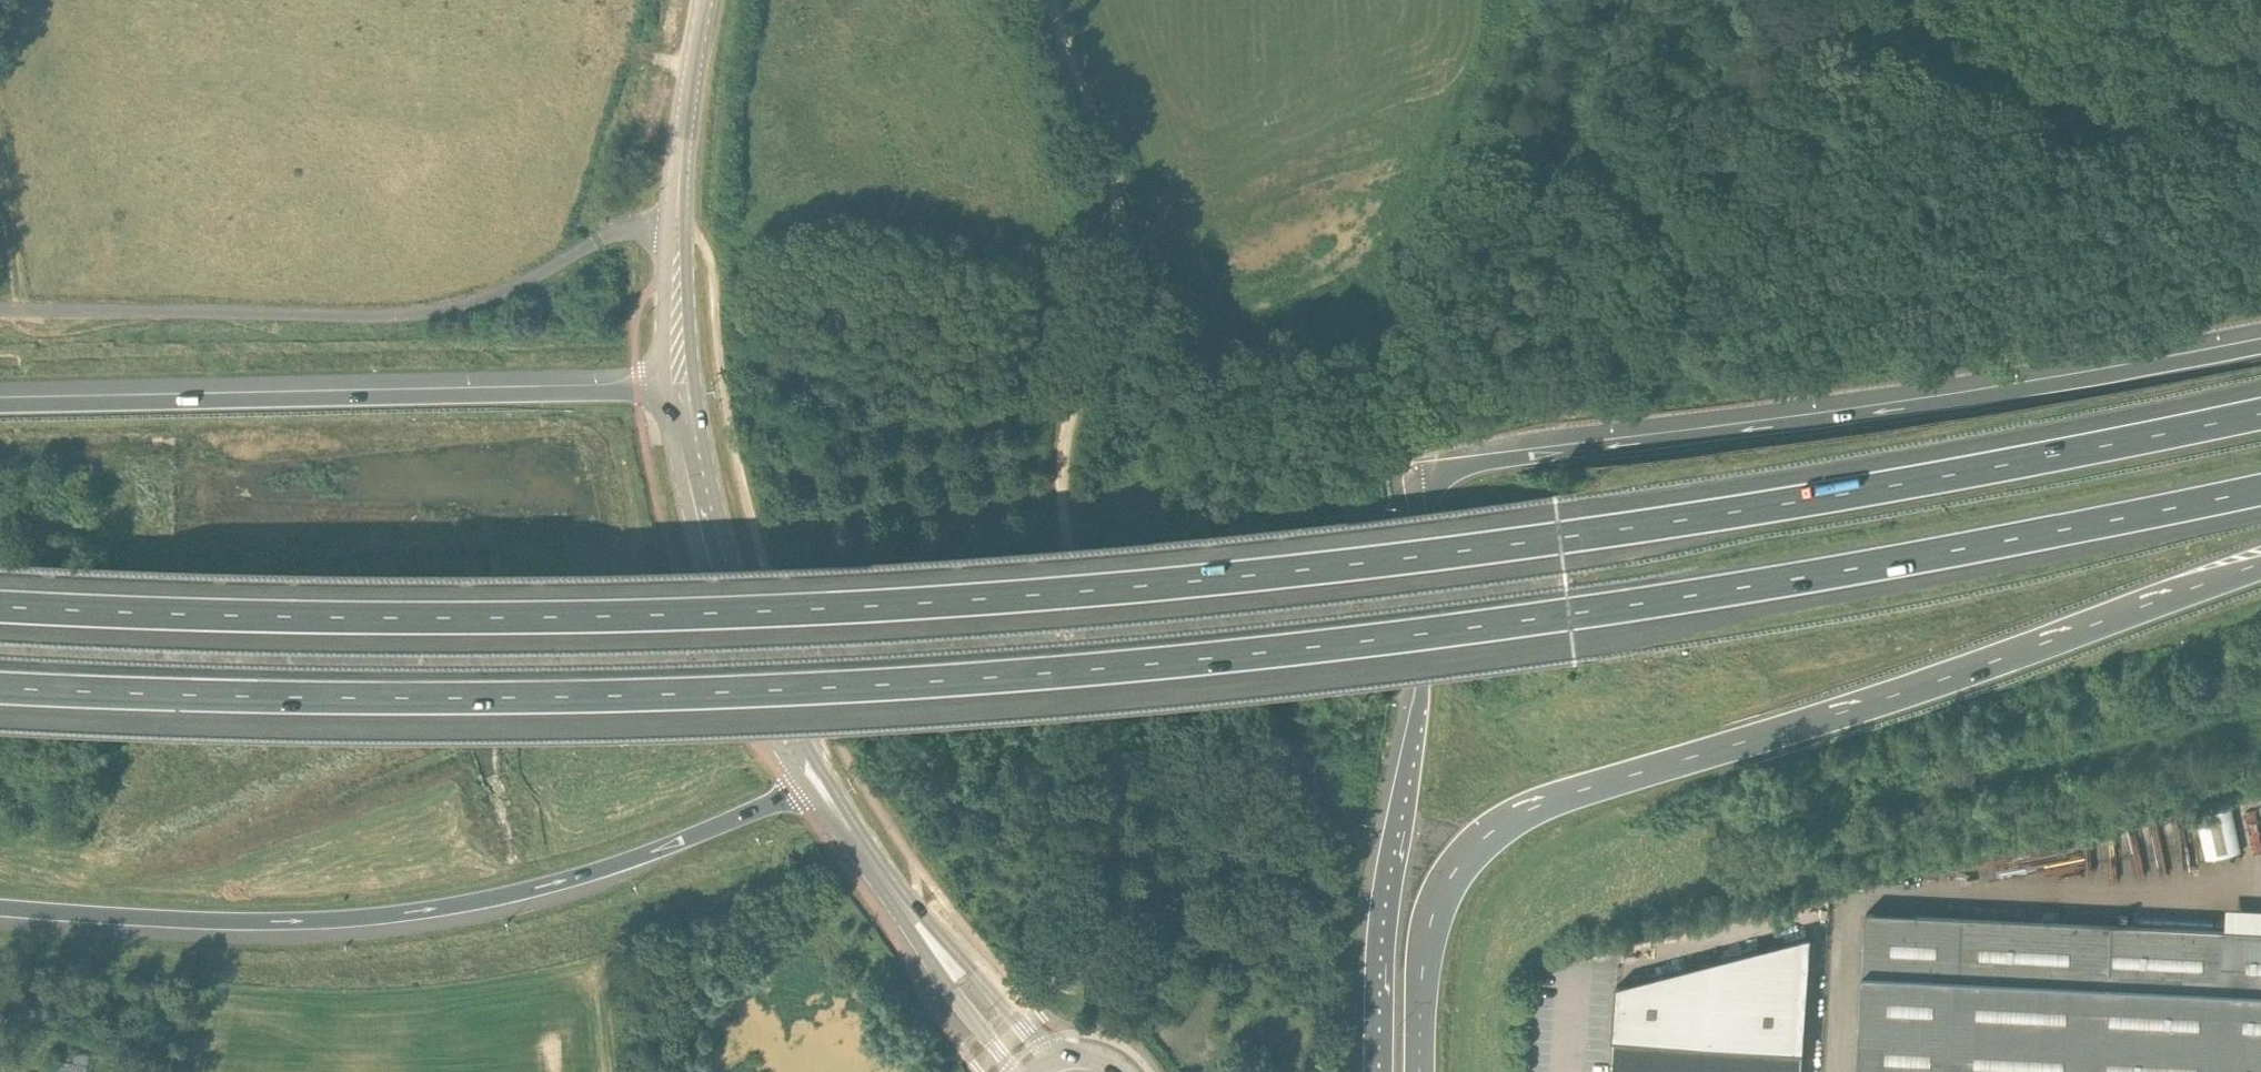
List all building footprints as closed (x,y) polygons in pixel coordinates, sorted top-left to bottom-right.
[(1624,985),(1620,1040),(1615,1040),(1614,1063),(1612,1063),(1612,1065),(1613,1065),(1613,1071),(1802,1071),(1803,1053),(1798,1052),(1808,907),(1625,965),(1624,985)] [(2226,909),(2225,930),(1866,913),(1859,1071),(2260,1071),(2260,911),(2226,909)] [(77,1060),(58,1059),(58,1071),(89,1071),(90,1051),(78,1050),(77,1060)]
